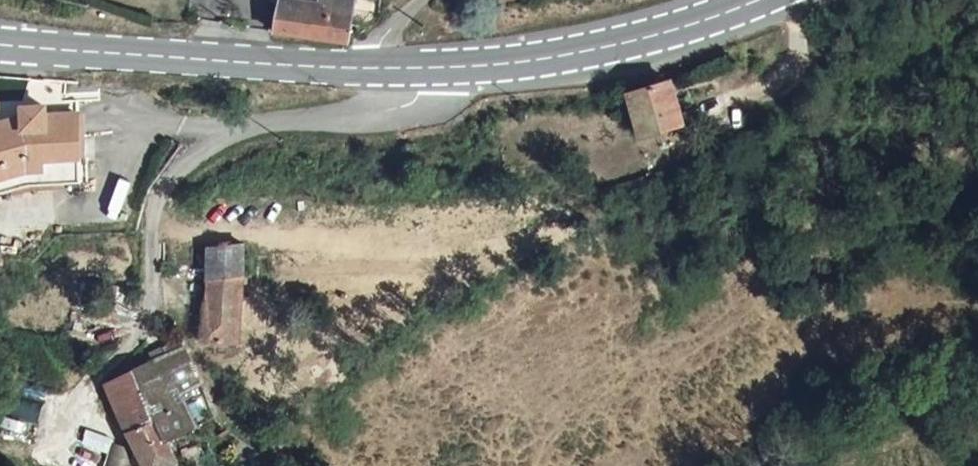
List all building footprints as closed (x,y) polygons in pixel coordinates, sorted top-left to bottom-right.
[(337,32),(341,8),(315,5),(315,7),(300,3),(286,0),(267,0),(260,29),(337,32)] [(341,8),(343,0),(316,0),(315,5),(341,8)] [(687,123),(673,84),(630,96),(644,138),(687,123)] [(78,165),(79,132),(52,128),(53,121),(37,119),(35,126),(23,127),(23,130),(0,134),(0,174),(44,166),(78,173),(78,165)] [(78,173),(44,166),(0,174),(0,200),(35,195),(77,197),(78,173)] [(240,325),(244,246),(207,248),(206,341),(238,341),(240,325)] [(181,273),(181,260),(169,261),(169,273),(181,273)] [(199,374),(188,347),(155,363),(169,390),(184,382),(199,374)] [(169,390),(155,363),(108,383),(127,431),(139,455),(145,465),(182,465),(171,441),(202,426),(193,404),(180,409),(169,390)] [(193,404),(184,382),(169,390),(180,409),(193,404)]
